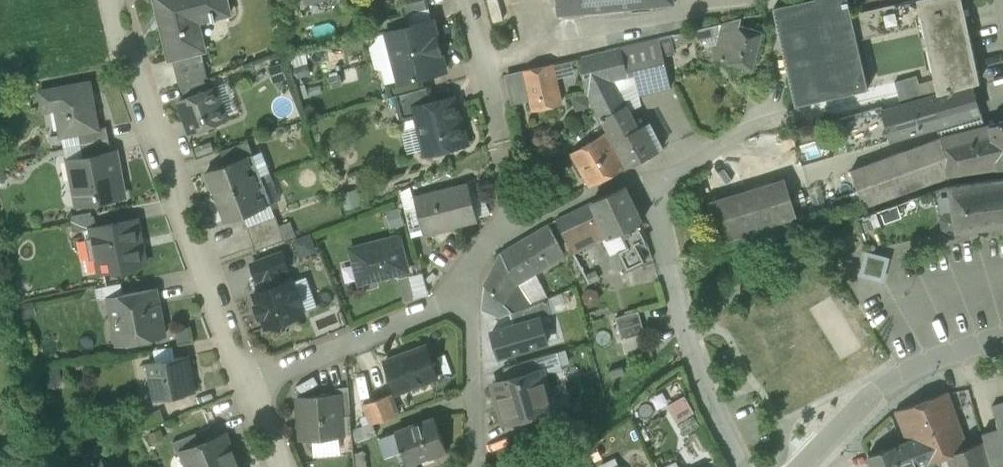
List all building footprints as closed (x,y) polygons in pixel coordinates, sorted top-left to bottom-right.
[(170,59),(173,58),(202,51),(205,50),(198,22),(230,14),(227,0),(155,0),(170,59)] [(399,3),(402,14),(407,13),(429,7),(428,0),(410,0),(399,3)] [(559,13),(675,2),(675,0),(557,0),(559,13)] [(775,7),(797,104),(868,88),(851,15),(848,0),(807,0),(775,7)] [(851,15),(857,39),(923,25),(938,94),(943,93),(972,84),(979,82),(963,9),(967,8),(966,0),(917,0),(851,15)] [(402,14),(372,22),(375,35),(387,32),(386,31),(410,25),(407,13),(402,14)] [(763,31),(740,25),(742,18),(723,23),(714,58),(753,68),(763,31)] [(410,25),(386,31),(387,32),(393,56),(439,44),(433,19),(410,25)] [(718,23),(673,33),(676,44),(716,34),(718,23)] [(393,56),(387,32),(375,35),(379,48),(372,55),(376,68),(382,70),(385,84),(399,80),(393,56)] [(671,35),(660,37),(663,54),(675,51),(671,35)] [(660,37),(621,46),(629,76),(634,73),(639,94),(671,87),(663,54),(660,37)] [(439,44),(393,56),(399,80),(399,81),(421,76),(446,69),(439,44)] [(607,50),(580,56),(586,93),(587,93),(600,118),(626,104),(614,80),(629,76),(621,46),(607,50)] [(202,51),(173,58),(180,87),(181,86),(204,78),(208,77),(202,51)] [(552,64),(525,70),(534,109),(561,103),(552,64)] [(421,76),(399,81),(399,80),(385,84),(389,97),(395,95),(424,87),(421,76)] [(916,76),(894,82),(901,104),(923,98),(916,76)] [(204,78),(181,86),(186,97),(208,89),(204,78)] [(90,82),(40,91),(40,92),(44,110),(43,110),(44,111),(56,108),(61,135),(61,136),(79,133),(99,129),(99,128),(98,128),(90,83),(90,82)] [(225,83),(213,87),(223,115),(236,111),(225,83)] [(972,84),(943,93),(938,94),(923,98),(901,104),(882,109),(882,106),(839,119),(848,151),(933,127),(939,125),(980,113),(980,112),(972,84)] [(424,87),(395,95),(401,120),(417,116),(414,107),(434,102),(430,86),(424,87)] [(186,97),(180,99),(192,132),(225,120),(223,115),(213,87),(208,89),(186,97)] [(434,102),(414,107),(417,116),(426,152),(433,151),(437,153),(444,151),(446,147),(467,142),(463,126),(461,127),(453,97),(434,102)] [(626,104),(600,118),(601,119),(602,118),(613,141),(614,140),(638,127),(627,104),(626,104)] [(980,113),(939,125),(943,137),(984,127),(980,113)] [(989,125),(997,168),(997,169),(1002,168),(1002,122),(989,125)] [(638,127),(614,140),(628,167),(658,152),(657,150),(662,148),(654,131),(649,134),(644,125),(638,127)] [(943,137),(941,137),(947,176),(997,168),(989,125),(984,127),(943,137)] [(99,129),(79,133),(81,144),(109,139),(107,126),(99,128),(99,129)] [(605,133),(570,154),(589,186),(625,168),(605,133)] [(941,137),(903,152),(851,171),(864,206),(947,176),(941,137)] [(109,139),(81,144),(83,156),(112,151),(109,139)] [(248,140),(220,151),(225,164),(247,156),(248,157),(253,155),(248,140)] [(83,156),(73,158),(77,175),(73,175),(79,206),(124,197),(119,171),(121,171),(116,150),(112,151),(83,156)] [(253,155),(248,157),(255,178),(270,172),(263,151),(253,155)] [(225,164),(206,171),(216,197),(257,181),(255,178),(248,157),(247,156),(225,164)] [(785,178),(746,190),(746,191),(709,202),(708,202),(720,241),(797,217),(785,178)] [(985,180),(949,186),(953,213),(944,215),(941,219),(943,228),(947,231),(956,230),(956,232),(1002,225),(1002,178),(985,180)] [(257,181),(216,197),(225,221),(243,215),(266,206),(257,181)] [(468,183),(414,196),(417,207),(423,232),(423,233),(478,219),(468,183)] [(641,222),(624,186),(592,202),(592,203),(608,237),(609,237),(620,232),(628,247),(618,252),(627,270),(645,261),(637,244),(646,239),(638,223),(641,222)] [(356,189),(342,192),(345,206),(359,203),(356,189)] [(592,203),(556,220),(573,254),(608,237),(592,203)] [(271,217),(266,206),(243,215),(247,226),(271,217)] [(417,207),(405,210),(412,235),(423,232),(417,207)] [(94,215),(71,220),(73,232),(92,228),(97,227),(94,215)] [(271,217),(247,226),(256,250),(284,240),(275,215),(271,217)] [(97,227),(92,228),(100,273),(146,264),(137,219),(97,227)] [(549,225),(500,253),(517,284),(565,256),(549,225)] [(310,236),(295,242),(299,252),(304,254),(315,250),(310,236)] [(399,236),(350,249),(359,283),(408,271),(399,236)] [(900,243),(879,244),(879,250),(862,251),(863,273),(886,272),(885,255),(901,254),(900,243)] [(517,284),(500,253),(484,285),(504,304),(517,284)] [(282,254),(252,265),(257,280),(265,277),(269,288),(282,283),(278,272),(287,269),(282,254)] [(423,273),(409,276),(415,299),(429,296),(423,273)] [(409,276),(398,279),(404,302),(415,299),(409,276)] [(269,288),(254,294),(258,305),(256,306),(260,317),(262,316),(266,327),(304,314),(300,302),(302,301),(298,290),(295,291),(291,280),(282,283),(269,288)] [(121,283),(96,288),(98,300),(109,298),(124,295),(121,283)] [(504,304),(484,285),(481,310),(500,318),(510,314),(531,305),(517,284),(504,304)] [(124,295),(109,298),(113,320),(120,319),(125,344),(165,336),(165,335),(162,335),(158,318),(161,318),(156,289),(124,295)] [(531,305),(510,314),(514,324),(544,316),(552,313),(547,298),(531,305)] [(645,334),(638,312),(615,318),(622,341),(645,334)] [(514,324),(501,328),(505,341),(499,342),(499,343),(495,344),(499,357),(538,345),(534,333),(548,329),(544,316),(514,324)] [(426,347),(384,362),(395,393),(437,377),(426,347)] [(188,356),(148,364),(154,399),(195,391),(188,356)] [(537,358),(503,368),(506,381),(541,372),(537,358)] [(506,381),(495,385),(501,405),(497,406),(500,418),(506,421),(510,420),(515,423),(526,420),(529,414),(551,408),(546,389),(549,383),(546,375),(541,372),(506,381)] [(348,387),(335,388),(336,395),(338,416),(350,415),(348,387)] [(947,391),(895,411),(907,441),(909,441),(958,421),(947,391)] [(391,394),(363,405),(370,424),(373,424),(399,414),(391,394)] [(685,394),(666,404),(676,422),(695,411),(685,394)] [(336,395),(298,398),(302,439),(314,438),(339,436),(338,416),(336,395)] [(992,406),(998,428),(1002,427),(1002,402),(992,406)] [(161,410),(135,421),(139,432),(165,421),(161,410)] [(435,419),(395,433),(406,464),(428,456),(429,459),(447,452),(435,419)] [(909,441),(907,441),(869,456),(873,466),(919,466),(948,456),(948,455),(967,447),(958,421),(909,441)] [(370,424),(352,431),(356,443),(376,435),(373,424),(370,424)] [(697,432),(689,437),(699,454),(707,449),(697,432)] [(196,433),(173,443),(178,455),(183,453),(183,452),(201,445),(196,433)] [(183,452),(183,453),(189,466),(225,466),(240,461),(237,453),(233,455),(225,435),(201,445),(183,452)] [(341,452),(339,436),(314,438),(315,454),(341,452)] [(984,441),(967,447),(948,455),(948,456),(952,466),(992,466),(984,441)] [(365,454),(354,455),(355,466),(366,466),(365,454)]
